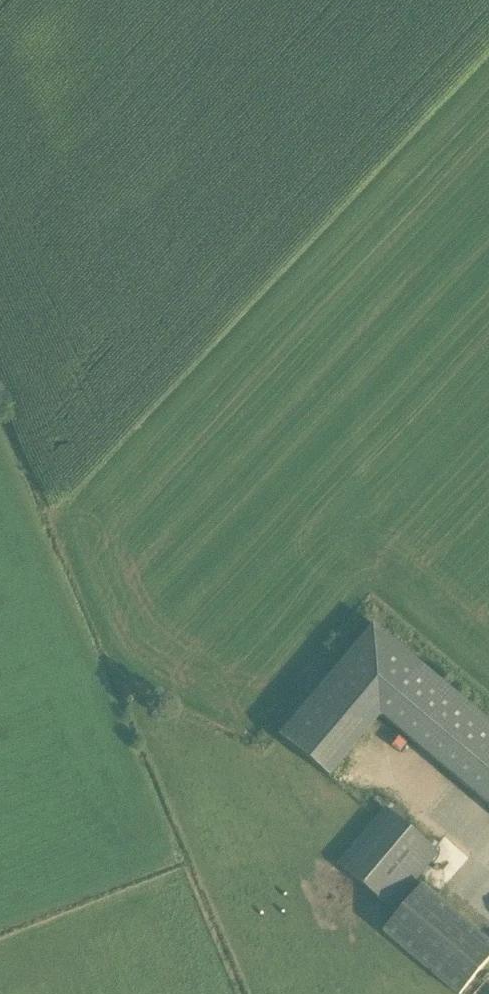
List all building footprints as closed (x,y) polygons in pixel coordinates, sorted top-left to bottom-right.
[(279,736),(330,778),(381,717),(488,809),(488,722),(373,625),(279,736)] [(383,931),(457,993),(460,993),(488,960),(488,941),(437,897),(417,881),(439,854),(385,808),(337,864),(397,915),(383,931)]
